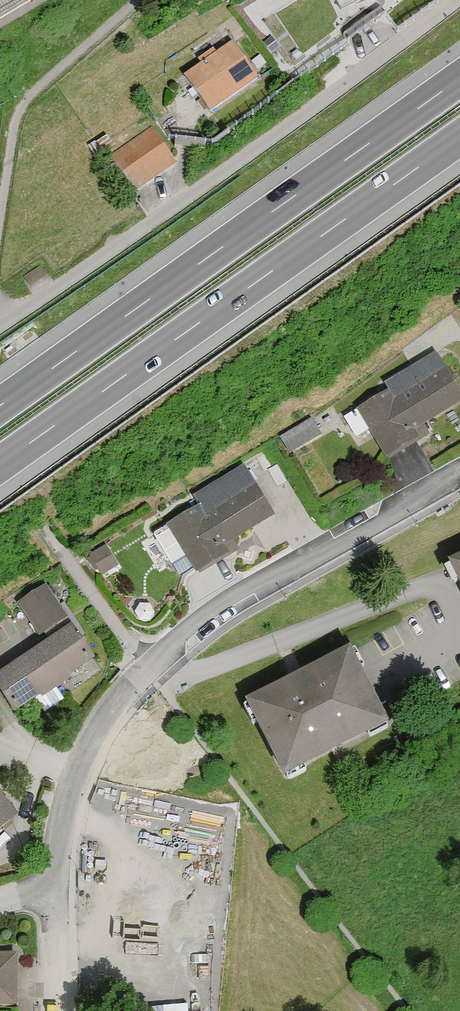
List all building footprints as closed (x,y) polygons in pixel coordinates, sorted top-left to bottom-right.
[(235,47),(186,82),(212,118),(261,83),(235,47)] [(149,132),(113,156),(135,189),(171,165),(149,132)] [(41,267),(23,281),(32,294),(51,280),(41,267)] [(378,389),(404,435),(459,402),(459,400),(435,356),(378,389)] [(283,433),(290,447),(321,432),(314,418),(283,433)] [(245,469),(192,500),(198,510),(167,528),(190,567),(274,518),(245,469)] [(49,587),(23,604),(42,633),(68,615),(49,587)] [(53,692),(91,667),(68,633),(44,649),(30,658),(21,664),(0,678),(0,695),(15,717),(53,692)] [(300,678),(245,706),(280,776),(384,725),(348,654),(300,678)] [(21,830),(0,804),(0,847),(21,830)] [(0,960),(0,1010),(20,1010),(21,960),(0,960)] [(190,1001),(146,1002),(146,1010),(190,1010),(190,1001)]
